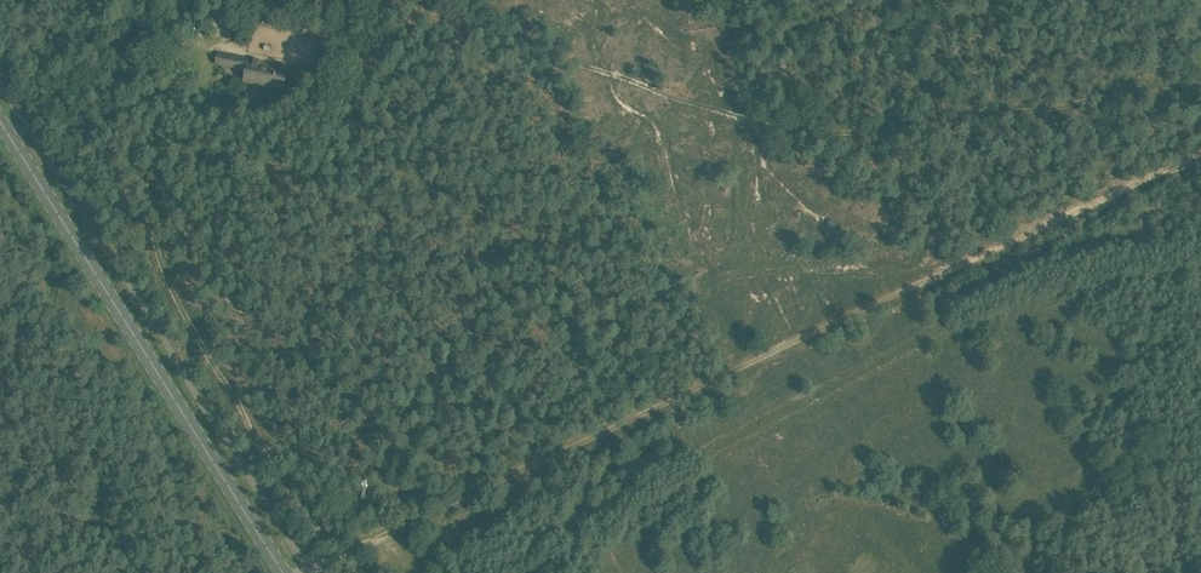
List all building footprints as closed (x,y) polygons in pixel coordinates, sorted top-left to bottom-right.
[(218,53),(216,65),(245,71),(242,83),(282,91),(287,68),(251,60),(218,53)]
